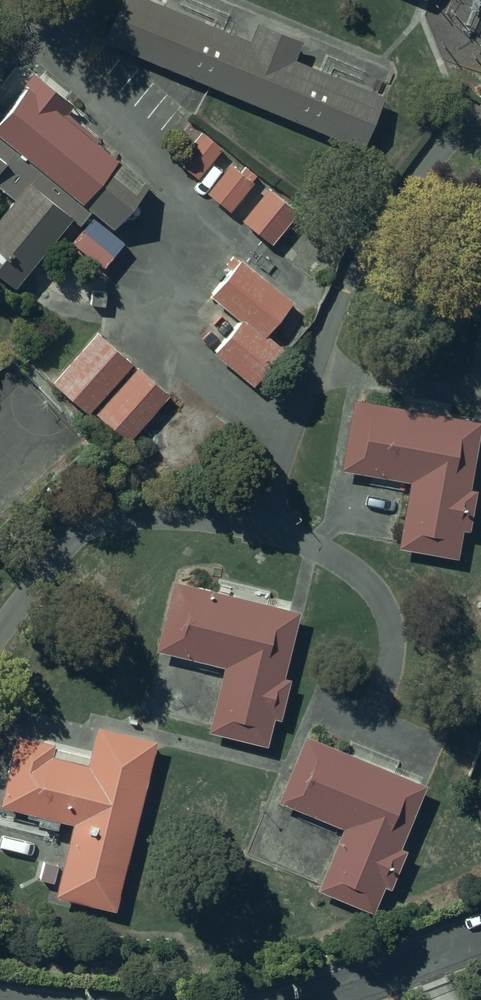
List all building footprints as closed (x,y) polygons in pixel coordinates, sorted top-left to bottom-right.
[(139,0),(127,0),(104,53),(368,166),(393,109),(295,67),(303,48),(259,30),(251,48),(139,0)] [(430,10),(434,0),(406,0),(430,10)] [(9,84),(0,97),(0,283),(11,290),(53,231),(100,265),(155,188),(9,84)] [(196,178),(219,147),(199,132),(175,163),(196,178)] [(259,176),(233,156),(206,190),(232,211),(259,176)] [(243,218),(275,246),(305,212),(273,184),(243,218)] [(295,304),(242,259),(211,295),(243,322),(213,358),(245,386),(277,348),(265,338),(295,304)] [(96,326),(47,380),(79,411),(130,356),(96,326)] [(137,361),(94,411),(135,446),(149,427),(182,453),(218,409),(182,381),(174,396),(167,388),(137,361)] [(356,403),(343,476),(408,487),(396,556),(462,567),(480,456),(480,424),(356,403)] [(295,608),(171,578),(155,645),(222,661),(202,747),(258,760),(295,608)] [(429,771),(306,727),(282,792),(347,816),(324,880),(381,901),(429,771)] [(210,763),(148,749),(142,776),(65,759),(50,826),(127,843),(111,913),(172,927),(210,763)]
